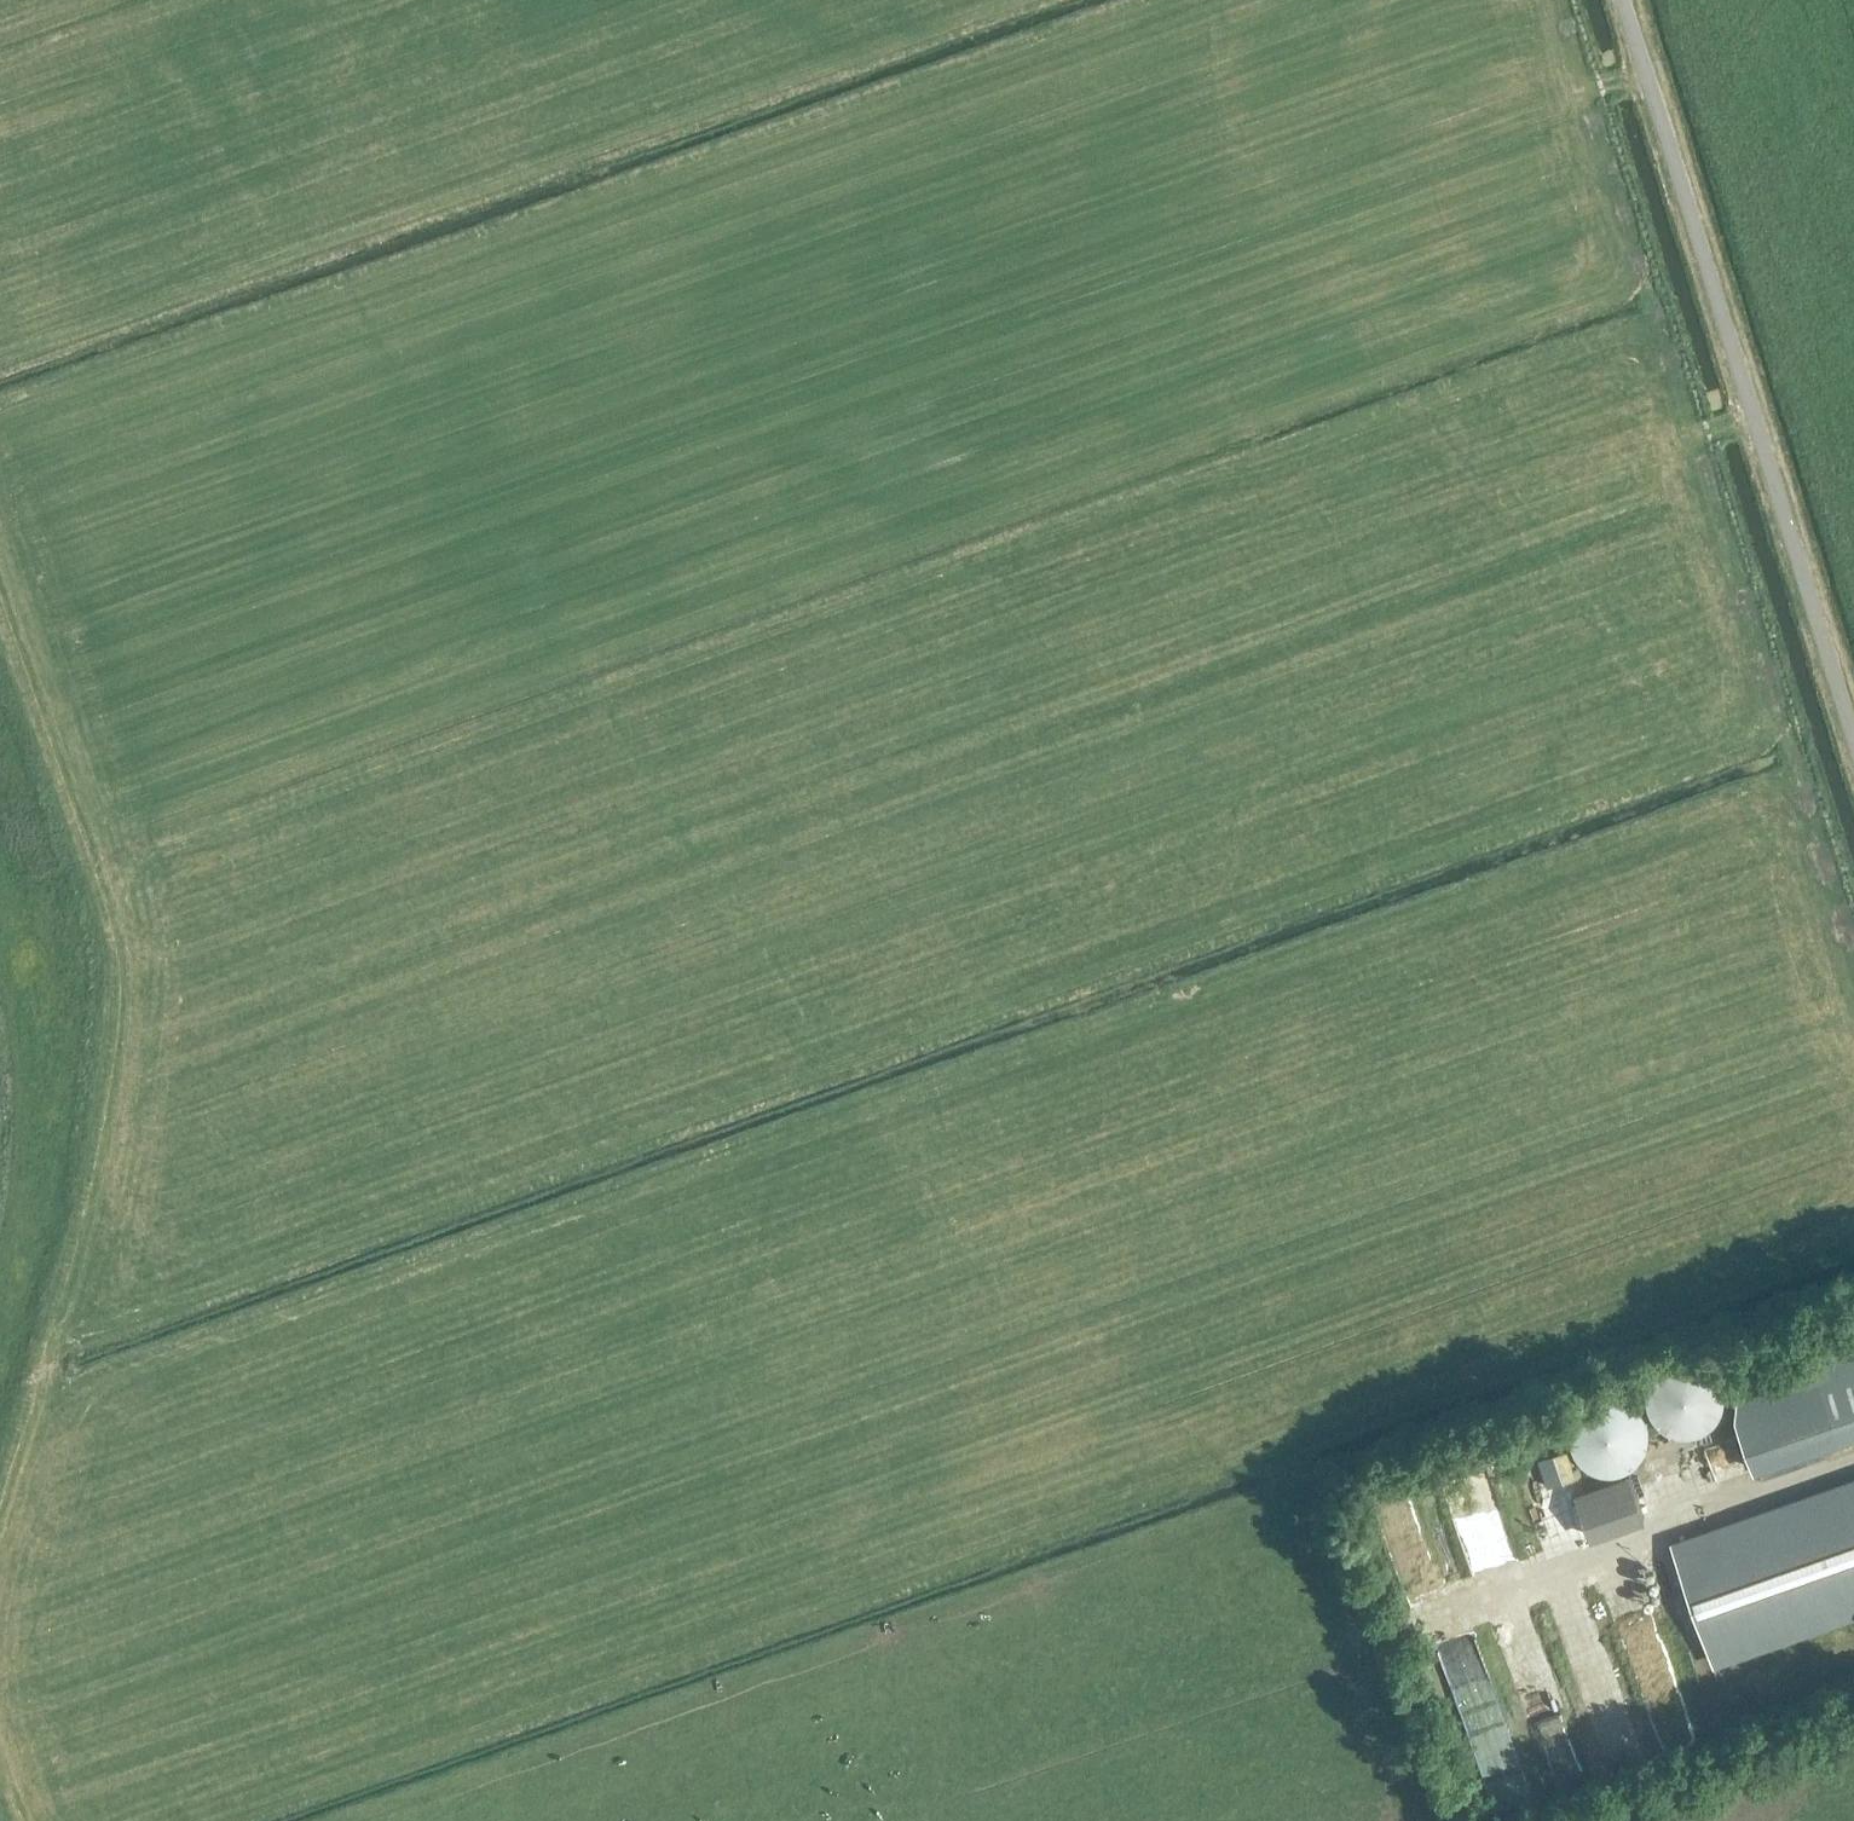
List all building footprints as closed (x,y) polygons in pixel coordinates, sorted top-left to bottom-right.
[(1846,1349),(1853,1373),(1853,1346),(1846,1349)] [(1645,1393),(1645,1396),(1645,1400),(1646,1403),(1647,1406),(1648,1409),(1649,1413),(1651,1416),(1652,1419),(1654,1421),(1657,1424),(1659,1426),(1662,1428),(1665,1430),(1668,1432),(1671,1433),(1674,1434),(1678,1435),(1681,1435),(1684,1435),(1688,1435),(1691,1435),(1695,1434),(1698,1433),(1701,1432),(1704,1430),(1707,1428),(1710,1426),(1712,1424),(1714,1421),(1716,1419),(1718,1416),(1720,1413),(1721,1409),(1722,1406),(1723,1403),(1723,1400),(1723,1396),(1723,1393),(1723,1389),(1722,1386),(1721,1383),(1720,1380),(1718,1377),(1716,1374),(1714,1371),(1712,1368),(1710,1366),(1707,1364),(1704,1362),(1701,1361),(1698,1359),(1695,1358),(1691,1358),(1688,1357),(1684,1357),(1681,1357),(1678,1358),(1674,1358),(1671,1359),(1668,1361),(1665,1362),(1662,1364),(1659,1366),(1657,1368),(1654,1371),(1652,1374),(1651,1377),(1649,1380),(1648,1383),(1647,1386),(1646,1389),(1645,1393)] [(1742,1384),(1780,1376),(1778,1365),(1740,1373),(1742,1384)] [(1647,1439),(1647,1436),(1647,1432),(1646,1429),(1645,1426),(1644,1422),(1643,1419),(1642,1416),(1640,1413),(1638,1411),(1635,1408),(1633,1406),(1630,1404),(1627,1402),(1624,1400),(1621,1399),(1618,1398),(1615,1397),(1611,1397),(1608,1397),(1605,1397),(1601,1397),(1598,1398),(1595,1399),(1591,1400),(1588,1402),(1586,1404),(1583,1406),(1580,1408),(1578,1411),(1576,1413),(1574,1416),(1573,1419),(1571,1422),(1570,1426),(1570,1429),(1569,1432),(1569,1436),(1569,1439),(1570,1442),(1570,1446),(1571,1449),(1573,1452),(1574,1455),(1576,1458),(1578,1461),(1580,1463),(1583,1466),(1586,1468),(1588,1469),(1591,1471),(1595,1472),(1598,1473),(1601,1474),(1605,1475),(1608,1475),(1611,1475),(1615,1474),(1618,1473),(1621,1472),(1624,1471),(1627,1469),(1630,1468),(1633,1466),(1635,1463),(1638,1461),(1640,1458),(1642,1455),(1643,1452),(1644,1449),(1645,1446),(1646,1443),(1647,1439)] [(1739,1439),(1704,1441),(1706,1477),(1741,1475),(1739,1439)] [(1645,1520),(1629,1474),(1571,1494),(1587,1540),(1645,1520)] [(1671,1547),(1711,1661),(1853,1611),(1853,1483),(1671,1547)] [(1417,1526),(1387,1529),(1390,1553),(1420,1550),(1417,1526)]
